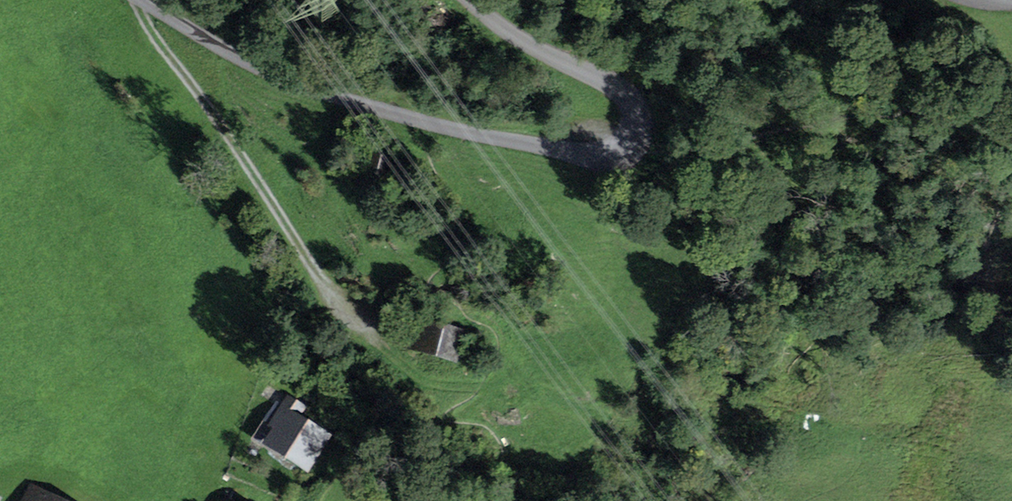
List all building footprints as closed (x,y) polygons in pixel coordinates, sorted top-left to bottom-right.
[(418,309),(409,339),(461,353),(469,324),(418,309)] [(280,408),(288,413),(295,401),(288,397),(280,408)] [(289,453),(307,464),(324,437),(295,419),(303,406),(295,401),(288,413),(280,408),(270,425),(278,429),(270,441),(289,453)] [(285,459),(289,453),(270,441),(278,429),(270,425),(259,443),(285,459)] [(46,494),(33,488),(26,500),(42,500),(46,494)]
